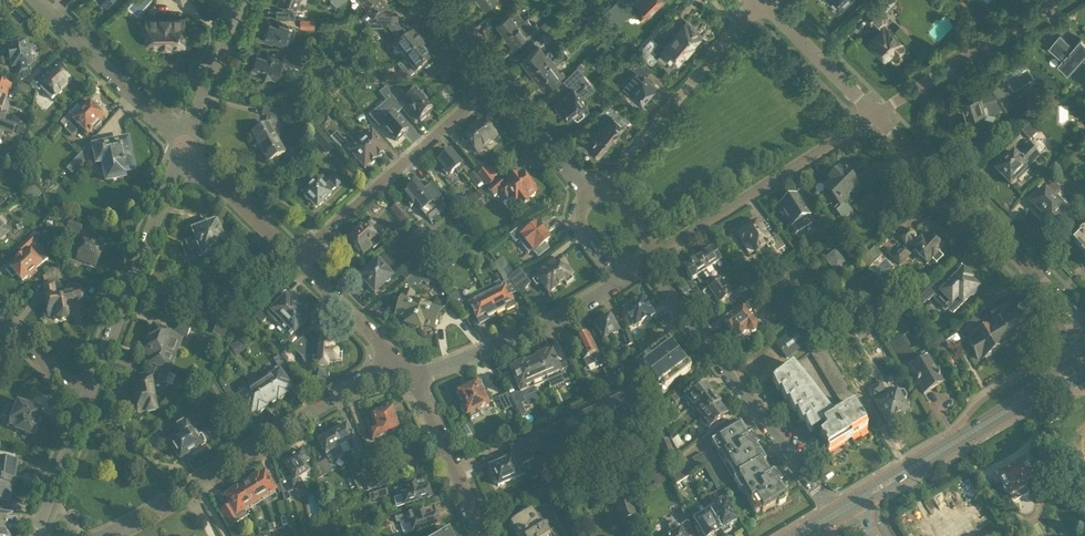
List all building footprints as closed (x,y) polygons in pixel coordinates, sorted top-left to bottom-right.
[(276,3),(290,8),(288,11),(276,10),(276,17),(295,18),(295,10),(299,0),(277,0),(276,3)] [(369,11),(362,15),(368,24),(369,23),(372,21),(374,19),(376,21),(382,21),(394,22),(398,22),(397,14),(392,14),(392,13),(383,13),(382,9),(389,3),(387,0),(368,0),(363,4),(369,11)] [(622,0),(619,0),(607,11),(620,24),(634,9),(635,11),(636,11),(642,18),(647,13),(647,14),(660,0),(634,0),(629,5),(630,5),(628,6),(622,0)] [(829,2),(831,1),(838,8),(847,0),(827,0),(829,2)] [(897,53),(904,46),(901,43),(884,25),(885,24),(885,15),(883,13),(895,1),(894,0),(880,0),(876,4),(877,4),(864,17),(871,24),(872,23),(879,31),(872,38),(873,39),(868,43),(885,59),(894,50),(897,53)] [(967,5),(963,0),(953,0),(950,3),(958,13),(967,5)] [(523,20),(517,12),(520,10),(516,4),(505,13),(506,15),(495,23),(504,34),(523,20)] [(182,18),(147,18),(147,44),(183,44),(182,18)] [(523,20),(504,34),(512,46),(520,40),(522,42),(539,29),(535,23),(532,25),(526,18),(523,20)] [(300,19),(300,28),(314,28),(314,19),(300,19)] [(553,25),(548,19),(540,26),(544,31),(553,25)] [(590,27),(594,31),(601,23),(597,19),(590,27)] [(382,21),(376,21),(372,21),(369,23),(368,30),(382,30),(382,21)] [(394,22),(382,21),(395,37),(402,31),(394,22)] [(278,26),(268,22),(262,39),(272,43),(273,39),(283,43),(286,35),(291,37),(294,31),(288,28),(279,24),(278,26)] [(650,52),(658,59),(666,65),(671,59),(675,63),(700,34),(685,22),(663,47),(658,42),(650,52)] [(421,49),(423,48),(413,35),(400,45),(397,42),(391,46),(398,55),(400,54),(406,61),(421,49)] [(1056,39),(1050,45),(1064,57),(1059,63),(1068,71),(1084,52),(1084,42),(1081,38),(1073,47),(1060,35),(1056,39)] [(549,55),(547,52),(545,53),(539,45),(542,43),(538,38),(527,46),(531,51),(522,58),(532,72),(563,49),(559,43),(551,48),(551,51),(552,53),(549,55)] [(7,44),(9,50),(8,50),(10,61),(11,61),(12,68),(18,66),(19,71),(27,70),(26,65),(32,64),(27,40),(26,40),(24,39),(19,40),(18,42),(7,44)] [(364,42),(356,42),(356,52),(363,52),(364,42)] [(421,49),(406,61),(398,67),(398,68),(402,72),(402,71),(408,79),(415,73),(416,74),(423,68),(425,70),(433,64),(421,49)] [(563,49),(532,72),(543,87),(551,81),(556,87),(567,77),(563,71),(560,73),(555,66),(568,55),(563,49)] [(266,54),(265,57),(256,54),(249,72),(259,76),(260,72),(275,78),(282,61),(303,68),(308,55),(299,52),(299,53),(293,51),(291,56),(284,53),(282,60),(266,54)] [(622,86),(629,93),(628,95),(639,105),(656,86),(645,77),(652,69),(637,57),(629,66),(634,71),(622,86)] [(31,84),(46,67),(43,65),(27,83),(31,84)] [(71,82),(56,69),(50,65),(48,68),(46,67),(31,84),(30,85),(38,91),(40,88),(52,100),(55,97),(71,82)] [(585,79),(573,88),(555,103),(568,119),(572,116),(577,119),(588,111),(586,105),(579,96),(591,87),(585,79)] [(343,87),(338,81),(330,87),(335,93),(343,87)] [(6,99),(8,92),(10,92),(13,87),(0,82),(0,97),(6,99)] [(19,82),(17,88),(16,90),(26,94),(29,86),(19,82)] [(381,84),(386,89),(396,102),(401,97),(390,84),(381,84)] [(970,97),(966,99),(957,101),(959,109),(964,108),(967,118),(987,111),(995,113),(1002,107),(1001,105),(1007,101),(997,86),(990,90),(991,91),(976,95),(975,92),(969,94),(970,97)] [(425,116),(433,109),(420,94),(421,94),(415,87),(409,93),(411,95),(404,102),(421,121),(426,117),(425,116)] [(396,102),(386,89),(380,93),(390,106),(396,102)] [(319,91),(314,107),(320,110),(325,93),(319,91)] [(623,126),(618,121),(626,112),(612,99),(599,114),(607,121),(586,145),(598,155),(623,126)] [(104,117),(88,102),(72,119),(68,115),(60,123),(65,128),(64,128),(70,134),(78,126),(87,135),(104,117)] [(260,149),(277,139),(272,132),(274,130),(276,122),(279,122),(281,112),(263,108),(262,115),(270,117),(268,125),(252,134),(260,149)] [(399,122),(401,120),(396,114),(392,110),(386,115),(390,119),(383,126),(396,141),(398,140),(399,141),(404,137),(402,136),(408,131),(399,122)] [(11,123),(17,125),(24,128),(26,121),(14,116),(11,123)] [(17,125),(1,119),(0,122),(0,140),(1,140),(4,131),(13,135),(17,125)] [(465,145),(469,142),(477,152),(495,138),(482,121),(464,135),(465,136),(461,139),(465,145)] [(1039,132),(1031,124),(1023,132),(1031,140),(1039,132)] [(57,125),(50,134),(55,138),(63,129),(57,125)] [(310,135),(328,154),(335,148),(313,126),(310,135)] [(357,139),(376,159),(387,149),(372,132),(371,133),(368,130),(357,139)] [(376,159),(357,139),(351,145),(345,139),(344,140),(337,132),(330,138),(335,144),(336,143),(349,158),(352,156),(364,169),(376,159)] [(281,148),(277,139),(260,149),(268,163),(284,154),(292,158),(289,165),(296,168),(303,151),(293,147),(292,149),(284,146),(281,148)] [(127,141),(126,141),(94,148),(97,164),(103,163),(107,182),(124,179),(123,174),(134,172),(127,141)] [(25,145),(29,151),(35,148),(31,142),(25,145)] [(1015,153),(997,171),(1012,186),(1029,168),(1028,167),(1039,155),(1030,146),(1019,158),(1015,153)] [(72,175),(91,153),(85,148),(66,169),(72,175)] [(450,151),(449,152),(438,161),(449,175),(462,165),(450,151)] [(482,167),(477,170),(479,173),(478,174),(488,186),(495,181),(485,168),(484,169),(482,167)] [(851,210),(843,202),(870,175),(864,169),(854,179),(850,175),(849,176),(843,171),(841,173),(838,170),(828,180),(831,183),(823,191),(837,205),(832,211),(841,219),(851,210)] [(483,182),(475,172),(475,171),(468,177),(477,188),(483,182)] [(331,181),(325,175),(321,175),(303,193),(317,207),(331,193),(335,189),(336,190),(342,183),(336,176),(331,181)] [(513,179),(505,186),(501,190),(496,184),(489,190),(495,197),(502,191),(507,197),(510,194),(522,209),(529,203),(526,199),(533,194),(519,176),(514,180),(513,179)] [(426,218),(427,217),(431,222),(447,210),(430,188),(424,192),(416,182),(400,194),(411,208),(416,204),(420,208),(419,208),(426,218)] [(1054,183),(1048,189),(1032,205),(1053,225),(1067,210),(1053,196),(1060,189),(1054,183)] [(24,193),(30,200),(32,202),(42,194),(34,185),(24,193)] [(482,186),(469,197),(475,203),(488,191),(482,186)] [(16,190),(13,198),(16,201),(21,196),(16,190)] [(797,196),(779,207),(796,233),(812,222),(808,215),(797,196)] [(407,214),(401,218),(408,227),(413,221),(407,214)] [(827,232),(833,228),(824,215),(819,219),(827,232)] [(5,244),(8,241),(8,235),(2,227),(7,223),(2,217),(0,218),(0,243),(5,244)] [(79,235),(83,225),(70,220),(66,230),(79,235)] [(195,238),(186,241),(192,258),(201,255),(202,257),(214,252),(216,256),(227,252),(216,222),(192,231),(195,238)] [(382,242),(377,236),(384,230),(377,222),(370,229),(365,223),(348,238),(363,254),(371,247),(373,250),(382,242)] [(527,222),(510,235),(516,242),(519,240),(528,253),(532,250),(534,252),(539,257),(549,249),(544,244),(550,239),(545,233),(547,231),(543,226),(540,228),(537,223),(532,227),(527,222)] [(782,255),(779,251),(785,247),(777,236),(770,239),(767,234),(766,235),(757,222),(738,234),(745,245),(748,243),(755,254),(766,247),(769,251),(767,251),(773,261),(782,255)] [(919,239),(909,229),(899,239),(905,245),(892,258),(900,266),(914,251),(927,264),(931,260),(936,264),(943,257),(939,252),(943,248),(930,236),(928,237),(924,234),(919,239)] [(18,248),(23,255),(9,267),(10,268),(6,271),(12,278),(16,275),(22,282),(29,276),(30,277),(36,271),(35,270),(42,264),(48,258),(41,251),(35,257),(29,250),(36,243),(40,234),(36,230),(18,248)] [(470,232),(463,238),(468,245),(475,238),(470,232)] [(1075,244),(1084,254),(1084,233),(1075,244)] [(85,237),(76,260),(95,267),(103,248),(93,244),(95,241),(85,237)] [(882,255),(874,247),(861,261),(869,268),(882,255)] [(707,270),(721,261),(713,248),(699,257),(707,270)] [(834,253),(826,261),(834,270),(843,263),(834,253)] [(394,265),(385,254),(359,277),(374,294),(398,273),(392,267),(394,265)] [(707,270),(699,257),(683,268),(691,281),(698,276),(705,283),(707,282),(709,285),(715,282),(707,270)] [(671,270),(679,264),(675,258),(666,264),(671,270)] [(571,277),(573,276),(566,267),(566,266),(560,259),(532,281),(536,287),(541,284),(549,295),(564,283),(566,286),(574,280),(571,277)] [(400,275),(405,281),(424,266),(418,260),(400,275)] [(503,271),(498,264),(493,267),(505,282),(509,280),(508,278),(503,271)] [(408,312),(406,319),(407,319),(405,324),(421,330),(423,325),(435,329),(438,320),(440,320),(442,315),(440,315),(441,312),(413,301),(416,295),(415,295),(416,288),(423,282),(426,286),(435,279),(425,266),(412,277),(418,284),(414,286),(410,300),(409,300),(406,310),(408,310),(408,312)] [(64,317),(60,295),(56,270),(52,268),(43,278),(44,287),(43,287),(48,318),(53,317),(53,318),(64,317)] [(513,274),(507,268),(503,271),(508,278),(513,274)] [(843,268),(838,272),(841,276),(846,272),(843,268)] [(519,292),(531,283),(520,269),(513,274),(508,278),(509,280),(519,292)] [(948,283),(949,284),(940,293),(936,297),(946,306),(949,303),(951,305),(957,299),(962,304),(971,295),(973,295),(976,293),(976,290),(978,288),(971,281),(972,279),(963,270),(955,277),(954,276),(948,283)] [(418,284),(412,277),(406,282),(408,285),(408,286),(406,292),(405,291),(396,315),(406,319),(408,312),(408,310),(406,310),(409,300),(410,300),(414,286),(418,284)] [(713,296),(719,305),(731,296),(720,280),(703,293),(708,300),(713,296)] [(505,286),(503,283),(500,285),(499,282),(484,289),(496,313),(504,308),(506,311),(515,306),(505,286)] [(738,300),(751,289),(746,283),(733,293),(738,300)] [(757,285),(751,289),(738,300),(743,306),(762,291),(757,285)] [(60,295),(64,317),(75,315),(75,313),(79,313),(78,309),(78,303),(83,302),(84,298),(84,294),(80,290),(80,287),(76,288),(75,286),(68,287),(69,294),(60,295)] [(496,313),(484,289),(469,297),(462,301),(457,291),(448,296),(460,310),(470,305),(479,324),(488,319),(487,317),(496,313)] [(639,324),(654,316),(650,309),(646,303),(645,301),(646,298),(643,297),(642,297),(639,296),(638,299),(636,300),(630,304),(623,308),(632,323),(631,326),(634,326),(635,327),(635,326),(638,327),(639,324)] [(279,326),(298,307),(291,300),(290,301),(286,297),(275,307),(270,302),(256,317),(262,323),(269,316),(279,326)] [(990,331),(1000,347),(1010,341),(1011,343),(1017,339),(1016,337),(1022,333),(1013,318),(1010,320),(1007,317),(1005,318),(1002,314),(1004,312),(1000,305),(989,312),(995,324),(994,324),(996,328),(990,331)] [(305,314),(298,307),(279,326),(290,337),(287,340),(281,346),(287,352),(293,346),(293,347),(302,338),(296,332),(309,320),(304,315),(305,314)] [(742,310),(725,324),(738,340),(741,345),(755,334),(756,327),(748,318),(752,314),(746,307),(742,310)] [(239,321),(236,329),(240,332),(247,326),(244,324),(251,314),(245,311),(239,321)] [(610,317),(609,316),(595,325),(603,339),(602,340),(607,350),(616,345),(615,342),(621,339),(616,332),(618,331),(614,324),(615,321),(613,318),(610,317)] [(980,333),(985,330),(980,322),(973,317),(964,332),(968,340),(980,333)] [(224,339),(229,325),(217,321),(212,334),(224,339)] [(175,322),(174,324),(171,333),(186,339),(191,328),(175,322)] [(787,358),(809,341),(797,326),(775,343),(787,358)] [(151,357),(149,361),(149,363),(169,371),(182,338),(153,327),(149,338),(150,339),(144,354),(151,357)] [(989,328),(985,330),(980,333),(992,354),(1001,349),(1000,347),(990,331),(989,328)] [(602,365),(600,361),(587,335),(584,336),(582,333),(576,336),(577,340),(574,341),(588,367),(594,364),(596,368),(602,365)] [(628,333),(622,336),(624,342),(621,343),(623,349),(633,346),(628,333)] [(992,354),(980,333),(968,340),(971,344),(969,346),(978,360),(982,357),(983,359),(992,354)] [(302,337),(302,338),(293,347),(292,348),(300,357),(312,358),(312,367),(317,367),(317,368),(327,369),(328,362),(335,363),(337,361),(342,362),(342,354),(338,354),(338,353),(336,352),(333,351),(334,340),(329,335),(324,335),(320,338),(319,346),(310,345),(302,337)] [(210,338),(207,345),(215,348),(218,340),(210,338)] [(235,356),(245,350),(239,341),(229,347),(235,356)] [(651,378),(679,356),(668,341),(642,362),(641,360),(635,364),(641,371),(643,369),(651,378)] [(813,358),(825,350),(821,343),(810,352),(813,358)] [(825,350),(813,358),(817,364),(829,356),(825,350)] [(563,379),(561,376),(559,371),(557,365),(551,352),(547,354),(546,353),(537,357),(548,382),(556,378),(557,381),(559,381),(563,379)] [(679,356),(651,378),(658,387),(655,389),(660,396),(666,392),(665,390),(691,370),(679,356)] [(832,362),(829,356),(817,364),(820,370),(832,362)] [(537,358),(524,364),(534,388),(548,382),(537,357),(537,358)] [(924,395),(943,383),(928,358),(909,369),(924,395)] [(524,364),(524,362),(514,366),(515,368),(510,370),(520,393),(517,394),(517,393),(511,396),(517,410),(522,408),(520,405),(524,403),(522,398),(535,393),(533,388),(534,388),(524,364)] [(557,365),(559,371),(568,367),(565,362),(557,365)] [(832,362),(820,370),(824,375),(836,368),(832,362)] [(609,367),(603,370),(610,385),(617,382),(609,367)] [(845,411),(832,418),(833,419),(829,421),(823,409),(821,410),(814,399),(813,400),(806,389),(805,390),(796,374),(798,373),(793,367),(773,383),(776,389),(779,388),(783,399),(786,397),(792,410),(795,408),(800,420),(803,418),(808,430),(810,429),(812,433),(818,430),(822,435),(819,437),(827,449),(828,452),(837,447),(835,444),(842,440),(844,443),(851,438),(850,435),(857,431),(858,434),(867,429),(865,426),(853,406),(845,411)] [(141,378),(135,379),(132,380),(134,391),(133,391),(134,399),(133,401),(133,405),(135,406),(136,414),(144,413),(145,414),(157,412),(151,383),(158,382),(165,384),(171,386),(175,376),(156,368),(153,375),(150,376),(149,374),(140,376),(141,378)] [(263,377),(278,400),(286,395),(285,393),(291,390),(287,385),(288,384),(283,377),(277,368),(263,377)] [(836,368),(824,375),(827,381),(839,374),(836,368)] [(839,374),(827,381),(831,387),(843,380),(839,374)] [(278,400),(263,377),(250,385),(265,409),(266,408),(265,406),(277,399),(278,400)] [(847,386),(843,380),(831,387),(834,393),(847,386)] [(471,419),(479,415),(476,410),(488,404),(492,402),(492,400),(489,393),(487,393),(484,395),(482,392),(485,390),(480,381),(478,382),(477,382),(456,393),(462,405),(460,408),(463,414),(466,414),(466,415),(468,414),(471,419)] [(879,384),(868,391),(872,398),(873,398),(876,404),(888,424),(908,412),(903,403),(907,397),(903,392),(896,392),(887,398),(883,392),(884,391),(879,384)] [(215,385),(208,390),(218,405),(225,400),(215,385)] [(265,409),(250,385),(237,393),(237,392),(233,395),(231,391),(227,394),(230,398),(231,397),(233,400),(239,396),(243,403),(242,403),(247,411),(248,410),(251,415),(256,412),(257,414),(265,409)] [(690,408),(711,392),(705,385),(701,388),(698,385),(682,397),(678,392),(671,397),(676,403),(682,398),(685,402),(688,400),(693,406),(690,408)] [(847,386),(834,393),(838,399),(850,392),(847,386)] [(532,454),(616,415),(623,431),(637,425),(623,393),(622,394),(620,390),(510,442),(512,447),(510,448),(515,458),(530,451),(532,454)] [(719,403),(711,392),(690,408),(694,413),(696,411),(701,417),(719,403)] [(854,397),(850,392),(838,399),(841,405),(854,397)] [(506,394),(498,398),(504,411),(513,407),(506,394)] [(854,397),(841,405),(845,411),(853,406),(857,403),(854,397)] [(42,413),(18,403),(9,428),(33,437),(42,413)] [(719,403),(701,417),(706,423),(703,425),(707,430),(727,415),(718,404),(720,403),(719,403)] [(562,416),(558,407),(552,410),(556,419),(562,416)] [(370,412),(371,415),(376,429),(370,431),(372,440),(388,435),(392,438),(398,436),(399,432),(392,409),(379,413),(378,410),(370,412)] [(1061,409),(1044,418),(1048,425),(1065,416),(1061,409)] [(158,429),(163,435),(184,419),(178,412),(158,429)] [(200,435),(196,437),(192,430),(191,430),(187,422),(173,430),(178,438),(170,443),(180,460),(192,452),(194,455),(201,450),(200,448),(202,447),(201,445),(205,443),(200,435)] [(733,476),(763,458),(755,444),(757,443),(751,433),(746,436),(739,424),(714,439),(722,451),(719,453),(733,476)] [(346,425),(331,433),(340,448),(347,444),(354,456),(361,453),(354,440),(355,440),(346,425)] [(340,448),(331,433),(317,441),(325,456),(326,456),(329,461),(335,458),(332,452),(340,448)] [(662,452),(671,448),(668,439),(659,443),(662,452)] [(671,448),(662,452),(666,464),(676,460),(678,458),(678,457),(676,459),(671,448)] [(287,494),(303,484),(299,478),(310,472),(305,465),(309,462),(302,451),(283,463),(287,469),(281,473),(285,479),(279,482),(284,502),(290,499),(287,494)] [(515,458),(505,463),(504,461),(496,465),(496,466),(490,469),(498,487),(519,477),(519,478),(526,474),(521,465),(534,459),(532,454),(530,451),(515,458)] [(703,467),(708,464),(702,453),(692,459),(698,470),(703,467)] [(689,476),(678,458),(676,460),(666,464),(673,484),(681,481),(689,476)] [(787,498),(778,482),(780,481),(774,471),(774,470),(769,474),(763,464),(766,462),(763,458),(733,476),(750,504),(754,502),(761,514),(777,505),(778,507),(785,503),(784,501),(787,498)] [(333,472),(326,460),(320,463),(327,475),(333,472)] [(11,486),(14,486),(17,463),(0,461),(0,485),(11,486)] [(1025,461),(998,477),(1005,489),(1004,491),(1006,493),(1008,494),(1014,505),(1030,495),(1025,485),(1034,480),(1037,485),(1051,477),(1043,462),(1033,467),(1037,474),(1033,476),(1025,461)] [(375,476),(379,488),(403,479),(397,462),(391,464),(393,470),(375,476)] [(375,476),(365,480),(369,491),(379,488),(375,476)] [(252,484),(263,502),(270,498),(273,501),(277,499),(264,477),(260,479),(260,478),(253,482),(254,483),(252,484)] [(426,479),(393,489),(399,508),(404,506),(431,499),(426,479)] [(621,522),(633,518),(637,516),(624,483),(608,488),(621,522)] [(263,502),(252,484),(241,491),(252,509),(263,502)] [(0,485),(0,502),(9,503),(11,486),(0,485)] [(370,501),(388,496),(385,488),(368,492),(370,501)] [(710,512),(723,535),(732,530),(729,526),(736,522),(732,515),(735,514),(731,507),(728,508),(726,504),(728,503),(724,497),(725,497),(720,489),(709,496),(713,503),(706,507),(709,512),(710,512)] [(546,494),(549,500),(557,496),(554,490),(546,494)] [(252,509),(241,491),(238,492),(238,491),(232,495),(233,496),(230,498),(232,502),(231,502),(236,510),(231,513),(229,509),(220,515),(228,528),(247,516),(245,513),(252,509)] [(561,499),(549,505),(564,535),(580,535),(561,499)] [(439,525),(434,509),(433,507),(395,518),(396,523),(399,522),(403,535),(412,533),(439,525)] [(709,512),(702,517),(696,507),(690,511),(693,515),(692,516),(695,521),(694,521),(697,527),(695,529),(699,535),(701,534),(703,535),(714,535),(713,535),(721,531),(723,535),(710,512),(709,512)] [(681,524),(687,521),(690,520),(685,510),(677,513),(681,524)] [(543,532),(542,533),(532,514),(511,526),(517,535),(545,535),(543,532)] [(11,529),(11,528),(16,529),(17,519),(12,518),(13,517),(0,516),(0,528),(11,529)] [(275,531),(272,523),(267,525),(269,532),(275,531)] [(662,535),(683,535),(675,523),(668,527),(671,531),(662,535)] [(0,528),(0,535),(10,535),(11,529),(0,528)]
